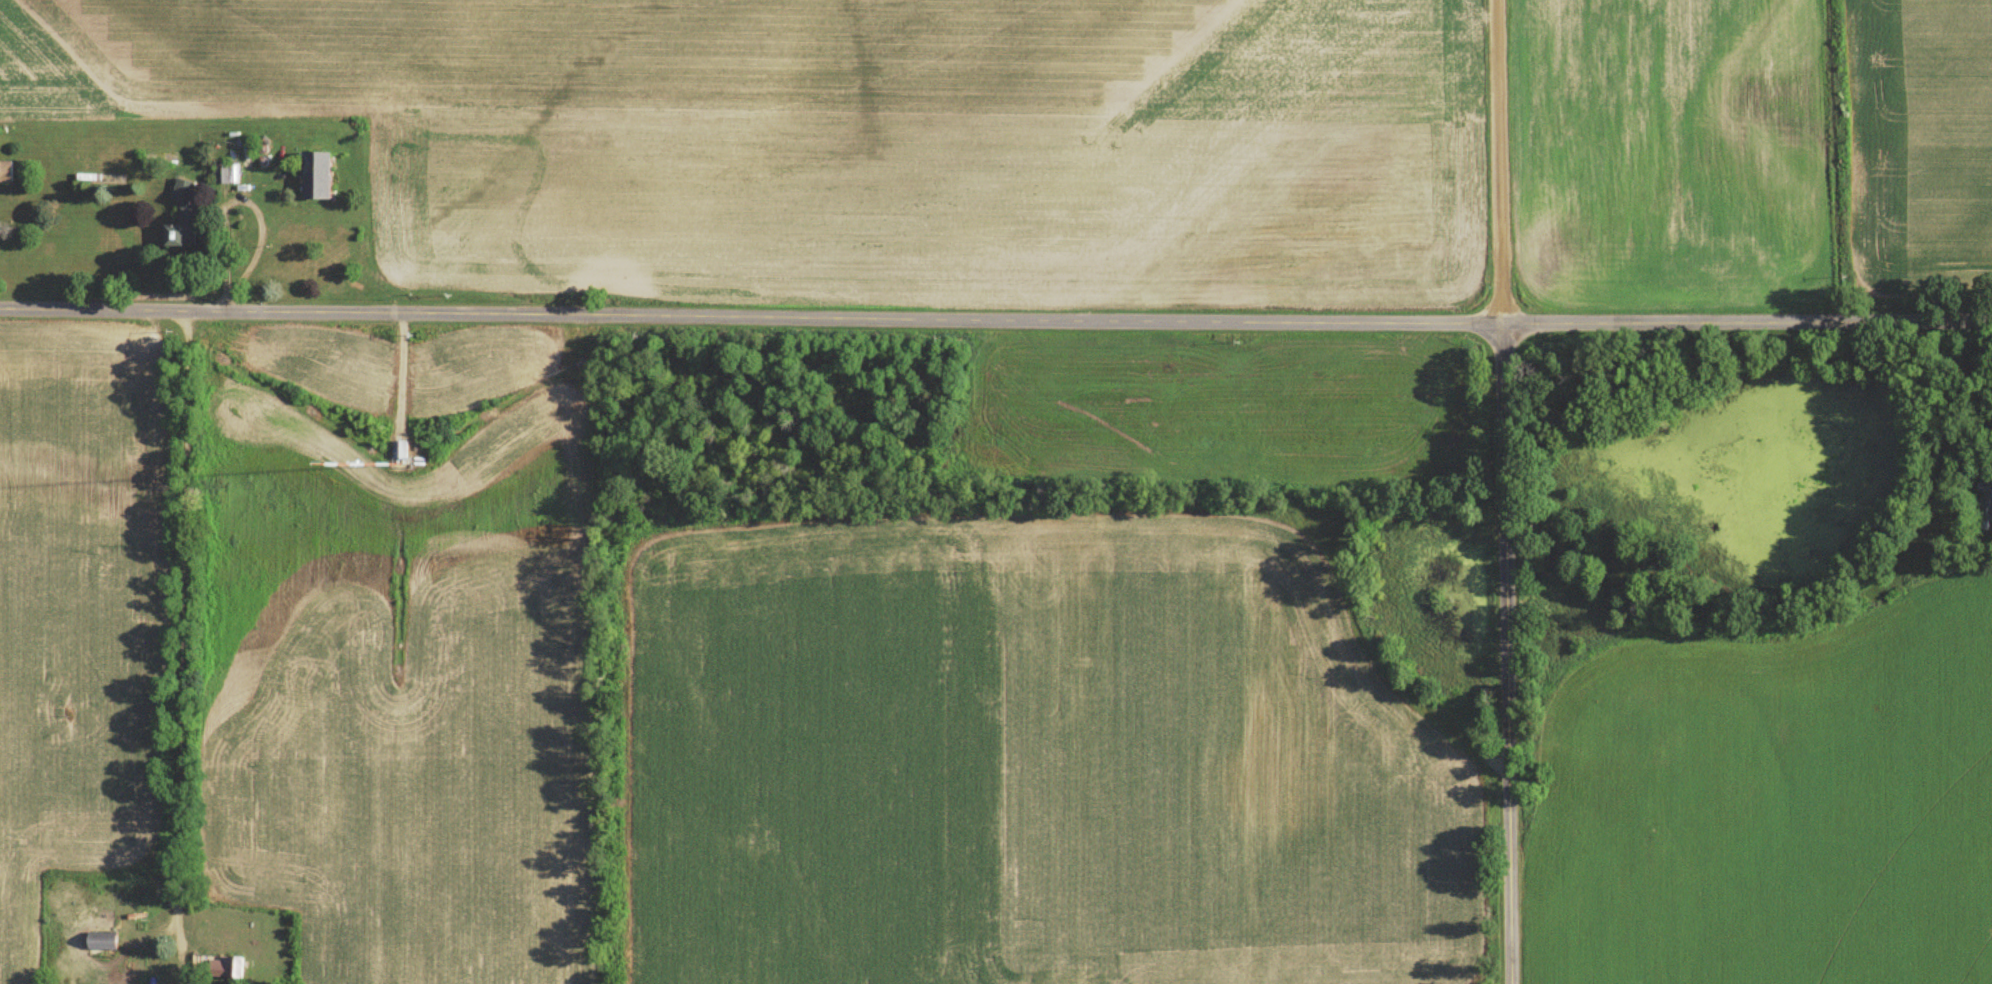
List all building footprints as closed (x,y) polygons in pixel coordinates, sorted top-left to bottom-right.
[(255,149),(239,149),(239,171),(255,171),(255,149)] [(332,156),(299,156),(299,203),(332,203),(332,156)] [(10,165),(0,165),(0,187),(10,186),(10,165)] [(215,187),(228,187),(228,170),(215,170),(215,187)] [(195,186),(176,182),(171,205),(190,209),(195,186)] [(160,229),(160,250),(196,250),(196,229),(160,229)] [(408,462),(408,445),(393,445),(393,462),(408,462)] [(85,953),(115,953),(115,935),(85,935),(85,953)] [(209,960),(209,980),(245,980),(245,960),(209,960)]
